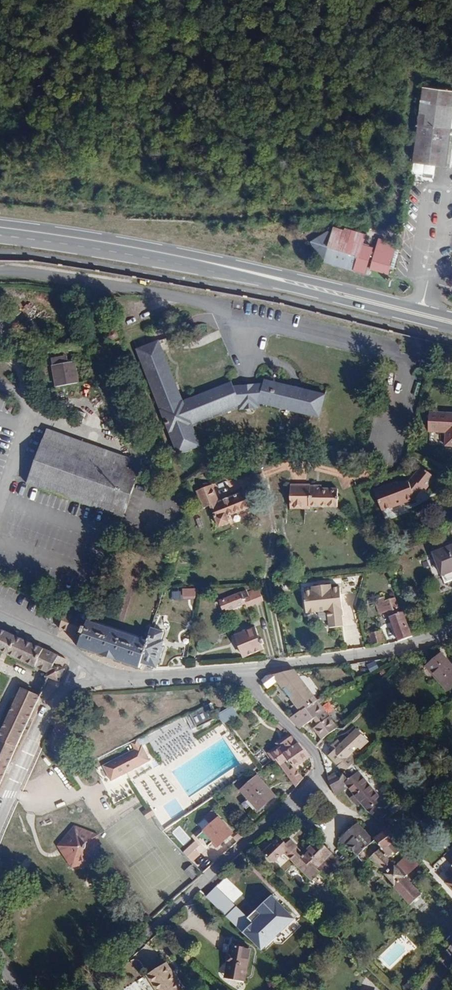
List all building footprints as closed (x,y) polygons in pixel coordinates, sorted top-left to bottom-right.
[(424,87),(414,162),(436,165),(451,167),(451,90),(424,87)] [(436,165),(414,162),(412,174),(423,175),(422,178),(434,179),(436,165)] [(394,270),(400,250),(396,249),(397,245),(380,240),(377,251),(372,250),(373,248),(363,245),(366,235),(346,229),(346,232),(335,228),(335,229),(330,227),(329,231),(311,242),(319,257),(325,259),(325,261),(369,275),(371,269),(389,274),(390,269),(394,270)] [(122,345),(120,338),(118,339),(118,338),(119,337),(119,335),(119,334),(118,333),(117,332),(116,332),(114,332),(113,333),(112,333),(111,334),(111,336),(111,337),(112,338),(113,339),(114,340),(111,340),(112,347),(122,345)] [(183,402),(158,340),(137,348),(179,455),(201,447),(192,424),(241,405),(241,409),(260,408),(260,404),(261,404),(258,384),(242,385),(234,386),(233,382),(183,402)] [(78,383),(74,362),(69,363),(65,363),(64,357),(52,359),(57,387),(78,383)] [(320,418),(326,395),(265,380),(264,384),(258,384),(261,404),(320,418)] [(430,412),(429,431),(430,431),(447,433),(446,445),(451,446),(451,414),(430,412)] [(140,472),(128,468),(57,443),(60,434),(47,429),(28,483),(124,517),(140,472)] [(131,459),(60,434),(57,443),(128,468),(131,459)] [(416,498),(413,492),(420,484),(425,488),(426,489),(436,478),(423,467),(410,482),(399,486),(397,481),(375,490),(383,511),(416,498)] [(338,507),(338,488),(321,488),(321,485),(311,486),(311,484),(291,484),(290,509),(311,509),(311,507),(338,507)] [(416,498),(425,488),(420,484),(413,492),(416,498)] [(227,517),(251,507),(245,491),(219,501),(212,485),(197,491),(204,508),(211,506),(220,527),(230,523),(227,517)] [(435,553),(444,575),(451,572),(451,546),(435,553)] [(451,581),(451,572),(444,575),(446,583),(451,581)] [(264,602),(259,588),(248,592),(250,597),(244,599),(242,592),(223,599),(226,608),(228,612),(247,604),(248,608),(264,602)] [(345,620),(342,592),(333,592),(333,588),(314,591),(314,595),(305,596),(308,617),(320,616),(320,621),(325,625),(330,624),(331,632),(345,630),(343,620),(345,620)] [(414,637),(404,611),(402,612),(396,598),(387,601),(385,597),(376,600),(380,614),(388,611),(400,642),(414,637)] [(64,605),(55,601),(52,608),(61,612),(64,605)] [(82,637),(88,621),(74,617),(76,612),(68,609),(67,614),(65,613),(59,629),(82,637)] [(149,642),(88,621),(82,637),(78,647),(140,668),(142,664),(149,642)] [(382,626),(387,638),(393,636),(388,624),(382,626)] [(264,649),(256,628),(236,635),(245,657),(264,649)] [(0,629),(0,651),(49,673),(47,677),(49,678),(59,657),(0,629)] [(158,668),(165,647),(163,647),(164,642),(162,641),(164,633),(153,629),(149,642),(142,664),(158,668)] [(385,641),(382,631),(370,634),(373,644),(385,641)] [(442,653),(427,667),(447,691),(451,687),(451,664),(442,653)] [(61,679),(66,670),(63,668),(67,660),(59,657),(49,678),(60,683),(61,679)] [(318,701),(295,671),(293,669),(266,676),(262,680),(268,687),(277,680),(294,704),(291,707),(296,714),(309,705),(318,701)] [(41,696),(22,688),(0,736),(0,785),(41,696)] [(338,728),(319,703),(325,700),(324,698),(318,701),(309,705),(296,714),(290,719),(300,729),(314,719),(318,725),(314,728),(323,740),(338,728)] [(197,729),(220,717),(217,711),(213,702),(185,716),(192,730),(196,728),(197,729)] [(343,730),(350,723),(347,720),(338,728),(343,730)] [(353,753),(359,747),(362,749),(369,742),(354,726),(350,730),(353,733),(341,743),(338,740),(329,748),(333,751),(328,756),(345,773),(353,765),(359,759),(353,753)] [(269,753),(274,761),(276,760),(275,759),(271,753),(282,746),(280,743),(292,735),(290,734),(277,743),(279,746),(269,753)] [(311,757),(310,756),(304,749),(299,742),(292,735),(280,743),(282,746),(271,753),(275,759),(276,760),(286,774),(289,778),(296,787),(304,778),(296,767),(311,757)] [(111,781),(151,761),(142,745),(140,746),(137,741),(131,743),(134,750),(103,766),(111,781)] [(382,800),(353,765),(345,773),(340,780),(330,786),(335,795),(349,787),(355,794),(351,798),(355,802),(359,798),(362,802),(370,811),(377,818),(386,810),(393,804),(389,800),(383,805),(380,802),(382,800)] [(102,766),(97,769),(106,787),(112,784),(102,766)] [(340,780),(335,772),(328,778),(330,786),(340,780)] [(275,796),(258,777),(242,791),(248,799),(250,798),(260,809),(275,796)] [(120,799),(134,793),(128,781),(115,788),(120,799)] [(381,820),(389,813),(386,810),(377,818),(381,820)] [(166,830),(155,814),(151,816),(162,832),(163,831),(166,830)] [(233,833),(219,817),(204,830),(201,827),(193,833),(199,840),(201,838),(207,845),(212,840),(218,846),(233,833)] [(358,855),(374,842),(357,823),(342,837),(348,844),(358,855)] [(97,848),(99,835),(75,826),(58,846),(72,867),(97,861),(97,848)] [(398,841),(393,835),(387,828),(373,838),(375,840),(384,850),(389,845),(396,854),(404,848),(398,841)] [(317,869),(310,861),(318,853),(313,847),(311,846),(308,849),(309,851),(305,856),(296,846),(297,846),(290,839),(286,843),(280,836),(263,851),(273,861),(284,851),(287,855),(296,864),(308,877),(311,880),(320,872),(317,869)] [(348,844),(342,837),(339,840),(346,847),(348,844)] [(318,853),(325,846),(319,840),(313,847),(318,853)] [(370,858),(380,849),(382,851),(384,850),(375,840),(374,842),(358,855),(366,864),(371,859),(370,858)] [(317,869),(332,853),(325,846),(318,853),(310,861),(317,869)] [(396,866),(382,851),(380,849),(370,858),(371,859),(386,875),(396,866)] [(451,875),(451,867),(450,866),(451,864),(451,849),(434,866),(447,880),(451,875)] [(333,854),(325,863),(332,870),(340,861),(333,854)] [(421,865),(410,854),(398,865),(408,876),(421,865)] [(325,876),(332,870),(325,863),(319,869),(325,876)] [(193,879),(198,873),(191,866),(186,871),(193,879)] [(415,887),(396,866),(386,875),(396,886),(395,887),(411,905),(422,895),(415,887)] [(211,881),(227,896),(234,889),(218,874),(211,881)] [(224,896),(210,882),(201,891),(243,933),(253,922),(237,907),(233,910),(222,899),(224,896)] [(262,951),(297,915),(286,904),(283,907),(272,896),(258,909),(270,922),(251,940),(262,951)] [(245,982),(251,948),(231,945),(225,979),(245,982)] [(176,977),(167,963),(164,965),(173,979),(176,977)] [(176,977),(173,979),(164,965),(148,975),(157,989),(184,989),(176,977)]
